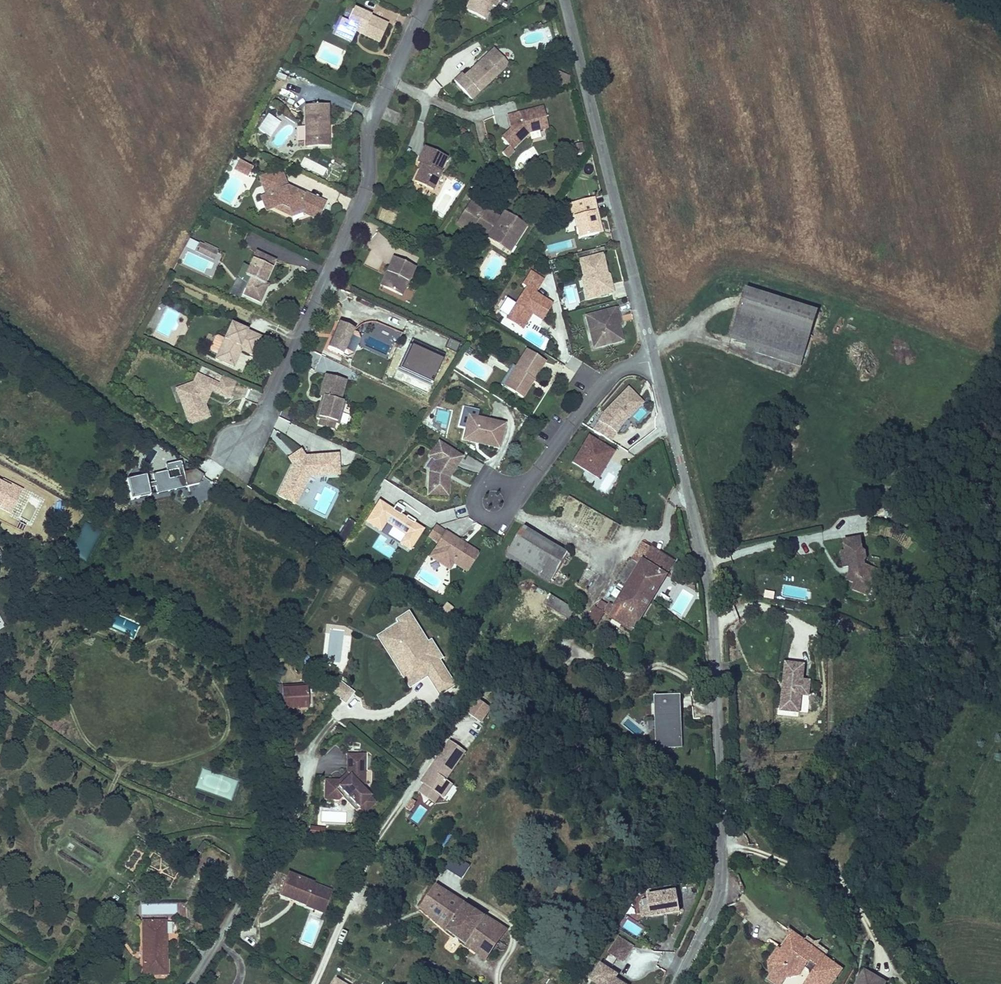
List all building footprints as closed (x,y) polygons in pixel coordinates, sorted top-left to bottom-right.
[(477,3),(473,1),(465,16),(485,24),(492,10),(495,12),(501,0),(478,0),(477,3)] [(348,9),(342,23),(349,26),(355,12),(348,9)] [(349,26),(342,23),(337,34),(354,42),(359,31),(365,34),(363,37),(381,45),(389,26),(355,12),(349,26)] [(354,42),(337,34),(335,38),(353,46),(354,42)] [(453,87),(463,99),(471,91),(478,99),(508,72),(493,57),(464,84),(461,80),(453,87)] [(555,82),(566,86),(569,76),(558,73),(555,82)] [(471,91),(463,99),(470,106),(478,99),(471,91)] [(305,149),(331,148),(330,109),(304,109),(305,149)] [(535,124),(543,122),(540,114),(533,116),(535,124)] [(282,126),(269,116),(258,131),(271,140),(282,126)] [(545,134),(543,122),(535,124),(533,116),(506,122),(508,129),(512,129),(513,134),(509,135),(499,145),(510,155),(527,138),(545,134)] [(573,155),(582,153),(580,141),(571,143),(573,155)] [(416,183),(434,192),(447,162),(425,152),(418,165),(423,167),(416,183)] [(253,170),(239,163),(235,172),(248,179),(253,170)] [(292,211),(293,217),(296,217),(305,214),(320,221),(326,205),(304,195),(299,195),(290,191),(285,178),(278,175),(263,180),(269,198),(264,201),(268,213),(277,210),(283,208),(292,211)] [(477,221),(482,212),(471,206),(465,216),(477,221)] [(277,210),(293,217),(292,211),(283,208),(277,210)] [(498,223),(482,212),(477,221),(465,216),(456,230),(469,239),(472,236),(496,250),(501,243),(511,251),(519,240),(516,236),(519,230),(506,222),(503,226),(498,223)] [(573,240),(592,236),(587,214),(568,219),(573,240)] [(501,243),(496,250),(507,258),(511,251),(501,243)] [(214,259),(217,250),(200,245),(197,254),(214,259)] [(251,285),(246,297),(264,304),(270,293),(266,290),(268,285),(277,265),(260,256),(248,284),(251,285)] [(590,292),(592,298),(608,294),(603,276),(601,274),(598,273),(596,269),(599,268),(596,256),(573,262),(578,278),(576,281),(578,290),(585,288),(590,292)] [(387,274),(390,275),(383,290),(402,298),(414,271),(393,260),(387,274)] [(239,293),(246,297),(251,285),(248,284),(244,283),(239,293)] [(515,330),(522,318),(519,317),(521,312),(524,314),(535,320),(544,304),(519,288),(499,320),(515,330)] [(580,300),(592,298),(590,292),(585,288),(578,290),(580,300)] [(801,370),(820,314),(748,290),(731,340),(747,346),(745,352),(801,370)] [(626,343),(618,308),(584,316),(592,351),(626,343)] [(390,355),(398,332),(366,321),(358,344),(390,355)] [(236,370),(241,360),(237,357),(239,351),(244,354),(254,358),(262,341),(234,328),(218,363),(236,370)] [(330,353),(345,360),(356,334),(341,328),(330,353)] [(393,375),(427,391),(442,360),(407,344),(393,375)] [(511,369),(501,388),(516,398),(538,362),(519,350),(508,367),(511,369)] [(497,385),(501,388),(511,369),(508,367),(497,385)] [(312,415),(313,415),(330,420),(334,421),(339,399),(335,398),(342,378),(321,371),(315,393),(318,394),(312,415)] [(239,384),(227,380),(223,389),(204,379),(200,387),(186,392),(182,402),(192,428),(212,421),(208,409),(205,404),(210,393),(215,394),(231,401),(239,384)] [(613,425),(635,402),(620,388),(595,415),(587,430),(604,440),(613,425)] [(205,404),(208,409),(215,394),(210,393),(205,404)] [(330,420),(313,415),(312,421),(329,426),(330,420)] [(506,424),(469,416),(462,442),(501,450),(506,424)] [(287,450),(285,443),(287,443),(285,434),(275,437),(280,452),(287,450)] [(593,477),(608,451),(582,436),(567,462),(593,477)] [(464,459),(439,442),(428,458),(436,463),(430,473),(429,496),(450,497),(452,478),(464,459)] [(288,459),(302,451),(298,444),(285,452),(288,459)] [(334,452),(302,451),(288,459),(277,480),(293,490),(303,471),(334,471),(334,452)] [(289,497),(293,490),(277,480),(273,488),(289,497)] [(380,501),(365,524),(381,534),(386,525),(405,537),(399,545),(411,553),(426,531),(380,501)] [(582,526),(590,511),(584,508),(575,523),(582,526)] [(550,578),(567,549),(525,524),(507,554),(549,580),(550,578)] [(455,546),(457,542),(442,532),(426,557),(446,569),(450,563),(464,572),(474,553),(462,546),(460,549),(455,546)] [(336,534),(332,542),(338,547),(344,538),(336,534)] [(847,566),(844,566),(840,575),(848,578),(845,584),(861,591),(866,577),(861,575),(866,564),(857,561),(857,557),(859,555),(859,548),(856,546),(854,534),(837,537),(839,548),(835,548),(837,562),(843,562),(847,561),(847,566)] [(647,599),(670,559),(638,538),(628,555),(636,561),(622,584),(647,599)] [(598,568),(567,549),(550,578),(582,596),(598,568)] [(861,575),(866,577),(870,566),(866,564),(861,575)] [(630,627),(647,599),(622,584),(611,604),(606,601),(601,609),(630,627)] [(544,604),(568,619),(574,610),(550,595),(544,604)] [(449,617),(454,606),(446,602),(441,613),(449,617)] [(406,660),(397,666),(406,680),(417,673),(414,668),(420,664),(424,669),(436,688),(452,676),(436,651),(438,649),(428,634),(425,635),(405,605),(394,613),(397,616),(384,623),(394,638),(392,639),(406,660)] [(374,630),(397,666),(406,660),(392,639),(394,638),(384,623),(374,630)] [(783,663),(776,702),(791,704),(795,701),(796,695),(804,697),(806,683),(798,681),(801,665),(783,663)] [(414,668),(417,673),(424,669),(420,664),(414,668)] [(304,680),(302,672),(278,676),(279,684),(304,680)] [(304,680),(279,684),(280,691),(304,688),(304,680)] [(334,682),(326,692),(337,700),(342,704),(350,695),(334,682)] [(304,688),(280,691),(281,696),(306,692),(304,688)] [(684,697),(655,698),(656,750),(685,750),(684,697)] [(483,724),(491,707),(475,700),(467,716),(483,724)] [(791,704),(776,702),(774,709),(793,712),(795,701),(791,704)] [(423,787),(438,798),(442,800),(471,759),(449,744),(420,785),(423,787)] [(340,788),(336,786),(322,786),(321,805),(335,805),(338,802),(341,798),(356,810),(367,798),(360,793),(363,758),(344,756),(344,777),(346,779),(340,788)] [(344,777),(336,786),(340,788),(346,779),(344,777)] [(433,806),(438,798),(423,787),(418,795),(433,806)] [(341,798),(338,802),(353,814),(356,810),(341,798)] [(367,798),(356,810),(362,815),(372,802),(367,798)] [(406,808),(412,812),(407,819),(418,825),(428,808),(411,799),(406,808)] [(324,836),(324,827),(309,826),(308,835),(324,836)] [(445,870),(462,879),(468,866),(451,858),(445,870)] [(281,889),(316,906),(326,884),(291,868),(281,889)] [(326,884),(316,906),(324,909),(335,889),(326,884)] [(422,908),(478,951),(497,921),(435,887),(422,908)] [(681,915),(678,892),(666,894),(666,896),(648,898),(648,901),(643,902),(639,906),(641,920),(653,918),(653,920),(681,915)] [(185,914),(185,903),(148,903),(148,914),(185,914)] [(156,974),(165,974),(162,923),(163,915),(141,914),(143,968),(156,968),(156,974)] [(497,921),(478,951),(488,957),(506,928),(497,921)] [(782,934),(787,930),(780,925),(768,943),(776,948),(783,939),(782,934)] [(822,953),(796,935),(787,930),(782,934),(783,939),(776,948),(768,943),(759,958),(766,963),(762,968),(775,977),(776,974),(791,974),(797,965),(802,971),(794,983),(827,983),(838,967),(821,955),(822,953)] [(796,935),(822,953),(824,950),(798,932),(796,935)] [(610,949),(623,957),(631,943),(619,934),(610,949)] [(570,945),(587,958),(591,952),(574,939),(570,945)] [(87,966),(98,975),(102,969),(93,961),(87,966)] [(617,981),(618,978),(615,976),(607,971),(609,967),(601,962),(591,976),(599,981),(597,983),(621,983),(617,981)] [(617,972),(609,967),(607,971),(615,976),(617,972)] [(775,977),(762,968),(757,975),(771,983),(775,977)] [(855,983),(877,983),(879,980),(858,969),(854,977),(857,980),(855,983)]
